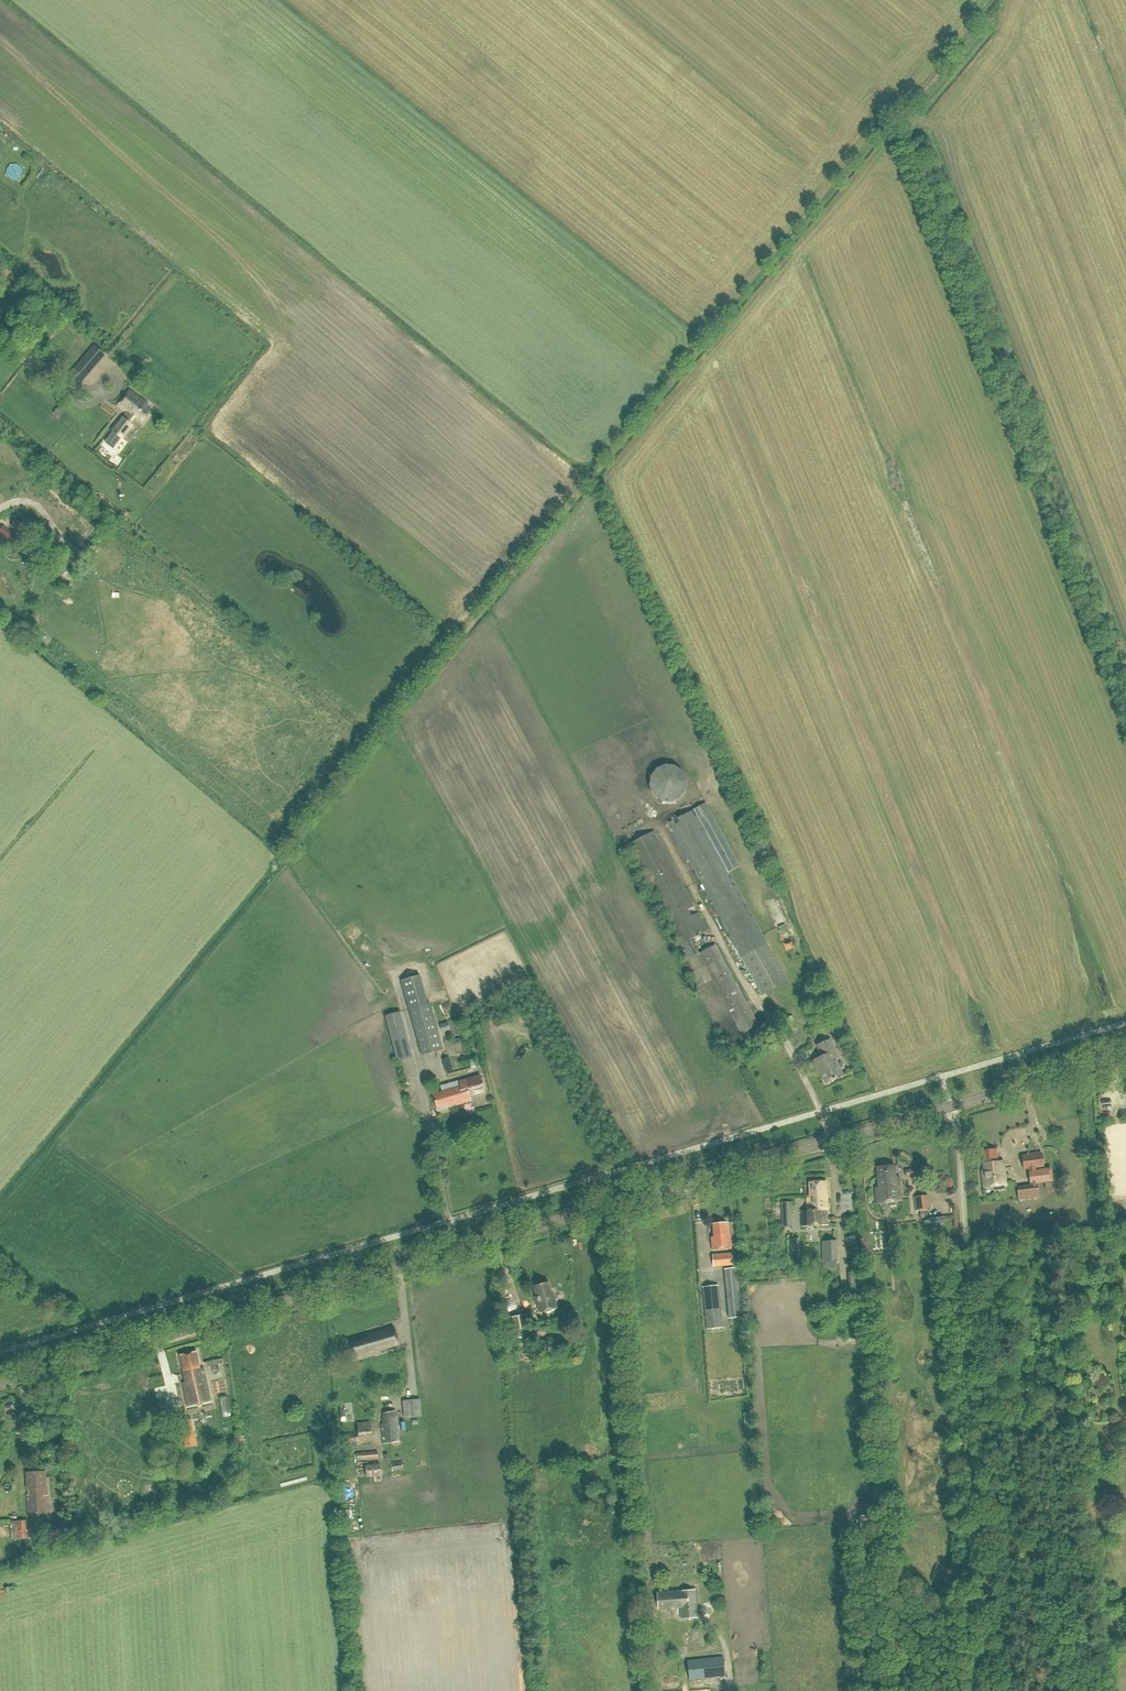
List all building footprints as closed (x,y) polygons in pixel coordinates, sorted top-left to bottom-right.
[(109,354),(103,360),(109,366),(115,360),(109,354)] [(81,384),(95,367),(85,358),(70,375),(81,384)] [(135,418),(142,423),(151,411),(146,407),(148,404),(130,390),(118,406),(131,416),(127,421),(123,418),(117,427),(115,426),(111,430),(122,438),(132,425),(130,424),(135,418)] [(113,448),(105,452),(115,467),(122,463),(113,448)] [(11,527),(28,539),(33,532),(17,519),(11,527)] [(3,525),(0,529),(0,534),(14,547),(20,539),(3,525)] [(63,576),(69,581),(76,573),(58,558),(49,567),(62,577),(63,576)] [(680,768),(671,764),(660,766),(652,774),(649,782),(651,792),(657,799),(667,803),(677,801),(684,795),(688,785),(685,775),(680,768)] [(669,823),(742,957),(762,995),(787,982),(767,944),(728,872),(739,866),(705,803),(669,823)] [(688,959),(699,954),(691,940),(707,931),(654,831),(627,845),(688,959)] [(784,940),(788,949),(796,945),(792,937),(784,940)] [(715,945),(699,954),(742,1034),(758,1025),(715,945)] [(401,981),(421,1055),(442,1049),(430,1004),(428,1004),(420,975),(401,981)] [(398,1061),(411,1057),(399,1012),(387,1016),(398,1061)] [(826,1083),(843,1075),(835,1059),(838,1057),(830,1039),(817,1045),(822,1056),(813,1061),(817,1069),(819,1068),(826,1083)] [(413,1059),(406,1065),(412,1072),(419,1066),(413,1059)] [(470,1096),(485,1092),(481,1076),(459,1082),(459,1081),(441,1086),(443,1092),(433,1094),(437,1108),(453,1103),(454,1106),(471,1101),(470,1096)] [(984,1188),(1006,1185),(1003,1161),(998,1162),(997,1149),(982,1151),(984,1170),(982,1170),(984,1188)] [(1027,1169),(1030,1185),(1017,1187),(1018,1200),(1039,1198),(1038,1187),(1039,1187),(1039,1183),(1053,1181),(1051,1168),(1037,1169),(1037,1168),(1044,1167),(1042,1152),(1021,1155),(1023,1170),(1027,1169)] [(877,1203),(901,1201),(899,1177),(896,1177),(894,1165),(877,1167),(878,1187),(876,1188),(877,1203)] [(802,1226),(828,1225),(826,1182),(810,1183),(810,1196),(807,1196),(808,1210),(801,1210),(802,1226)] [(929,1209),(928,1195),(913,1197),(915,1211),(918,1211),(919,1217),(928,1216),(928,1209),(929,1209)] [(791,1202),(781,1202),(783,1227),(793,1226),(791,1202)] [(712,1250),(731,1249),(730,1235),(728,1222),(713,1224),(714,1243),(712,1243),(712,1250)] [(790,1239),(791,1259),(800,1258),(800,1239),(790,1239)] [(822,1241),(823,1270),(837,1269),(837,1261),(838,1261),(837,1240),(822,1241)] [(732,1253),(713,1254),(714,1266),(733,1265),(732,1253)] [(729,1319),(743,1317),(738,1268),(723,1269),(729,1319)] [(539,1313),(558,1308),(554,1294),(552,1294),(548,1281),(533,1285),(536,1296),(534,1296),(539,1313)] [(706,1330),(712,1329),(723,1328),(719,1284),(702,1287),(706,1330)] [(514,1292),(518,1306),(524,1305),(520,1290),(514,1292)] [(532,1327),(528,1313),(510,1317),(513,1331),(532,1327)] [(379,1350),(399,1344),(393,1326),(368,1334),(369,1338),(351,1343),(355,1356),(379,1349),(379,1350)] [(188,1406),(211,1401),(204,1368),(201,1369),(197,1352),(180,1355),(186,1382),(183,1383),(188,1406)] [(222,1417),(232,1416),(229,1396),(220,1397),(222,1417)] [(422,1417),(421,1398),(403,1400),(404,1418),(422,1417)] [(401,1441),(397,1410),(382,1413),(383,1424),(381,1424),(384,1444),(401,1441)] [(183,1439),(196,1436),(192,1419),(179,1422),(183,1439)] [(345,1434),(345,1443),(360,1442),(360,1443),(373,1441),(372,1422),(358,1423),(359,1433),(345,1434)] [(356,1453),(357,1461),(379,1459),(378,1451),(356,1453)] [(391,1472),(403,1470),(402,1461),(390,1462),(391,1472)] [(367,1477),(383,1476),(381,1464),(366,1465),(367,1477)] [(28,1515),(48,1513),(46,1471),(27,1473),(28,1489),(30,1489),(30,1495),(28,1495),(28,1515)] [(16,1521),(17,1539),(26,1538),(26,1520),(16,1521)] [(675,1607),(674,1602),(680,1602),(681,1618),(697,1617),(695,1590),(657,1593),(658,1608),(649,1608),(650,1623),(660,1622),(659,1609),(675,1607)] [(887,1606),(898,1605),(897,1596),(887,1597),(887,1606)] [(1125,1619),(1125,1617),(1125,1611),(1110,1610),(1109,1617),(1125,1619)] [(689,1679),(725,1676),(723,1657),(687,1661),(689,1679)]
